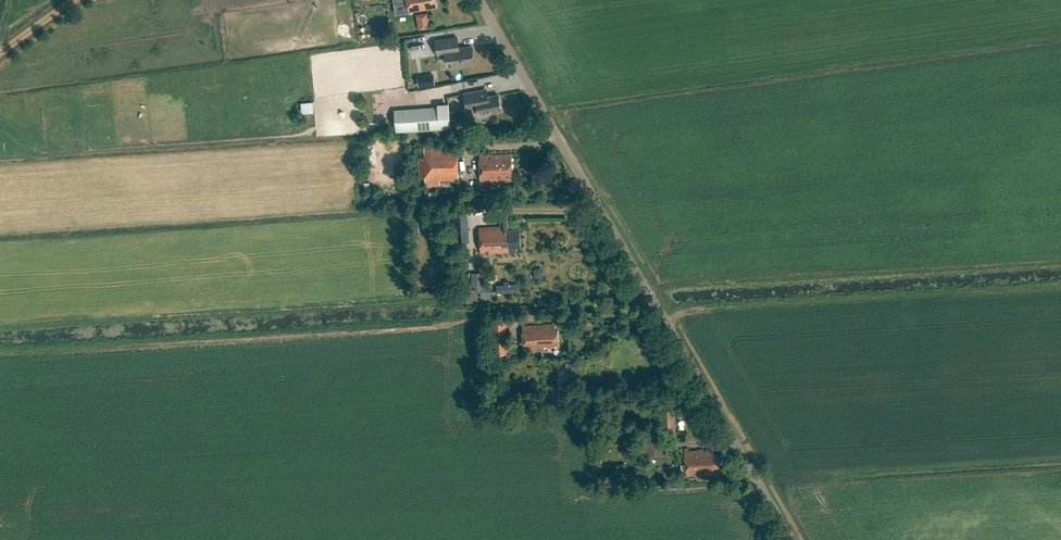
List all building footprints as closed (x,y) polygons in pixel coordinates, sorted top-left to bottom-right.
[(409,12),(438,8),(437,0),(407,0),(409,12)] [(419,30),(431,28),(429,20),(417,22),(419,30)] [(472,48),(458,49),(456,38),(437,41),(439,55),(446,54),(447,60),(452,59),(454,69),(465,68),(465,65),(474,64),(472,48)] [(433,84),(431,73),(414,77),(416,88),(433,84)] [(489,97),(488,89),(479,91),(464,94),(467,110),(478,108),(479,115),(502,111),(499,95),(489,97)] [(310,102),(299,103),(300,114),(312,112),(310,102)] [(437,107),(394,109),(396,132),(451,128),(449,103),(437,104),(437,107)] [(462,121),(453,123),(454,131),(463,129),(462,121)] [(436,143),(424,143),(424,148),(424,159),(419,159),(419,177),(425,177),(425,188),(440,188),(440,181),(459,180),(458,147),(436,148),(436,143)] [(511,156),(480,157),(481,182),(512,181),(511,156)] [(455,228),(469,227),(468,211),(454,212),(455,228)] [(481,228),(482,254),(516,253),(516,248),(521,247),(520,229),(507,229),(507,215),(501,215),(502,227),(481,228)] [(495,297),(494,291),(490,291),(490,286),(485,287),(485,281),(483,281),(483,273),(475,273),(475,275),(475,292),(481,292),(481,298),(495,297)] [(497,293),(518,292),(517,283),(510,284),(504,284),(497,285),(497,293)] [(507,353),(505,319),(492,320),(494,354),(507,353)] [(558,330),(556,330),(555,326),(523,327),(524,350),(559,348),(558,330)] [(574,363),(566,364),(567,372),(575,371),(574,363)] [(557,397),(557,380),(548,381),(548,397),(557,397)] [(675,410),(660,410),(661,437),(676,437),(675,410)] [(661,445),(653,445),(653,457),(661,457),(661,445)] [(714,454),(714,450),(686,452),(687,475),(695,474),(695,477),(719,475),(717,454),(714,454)]
